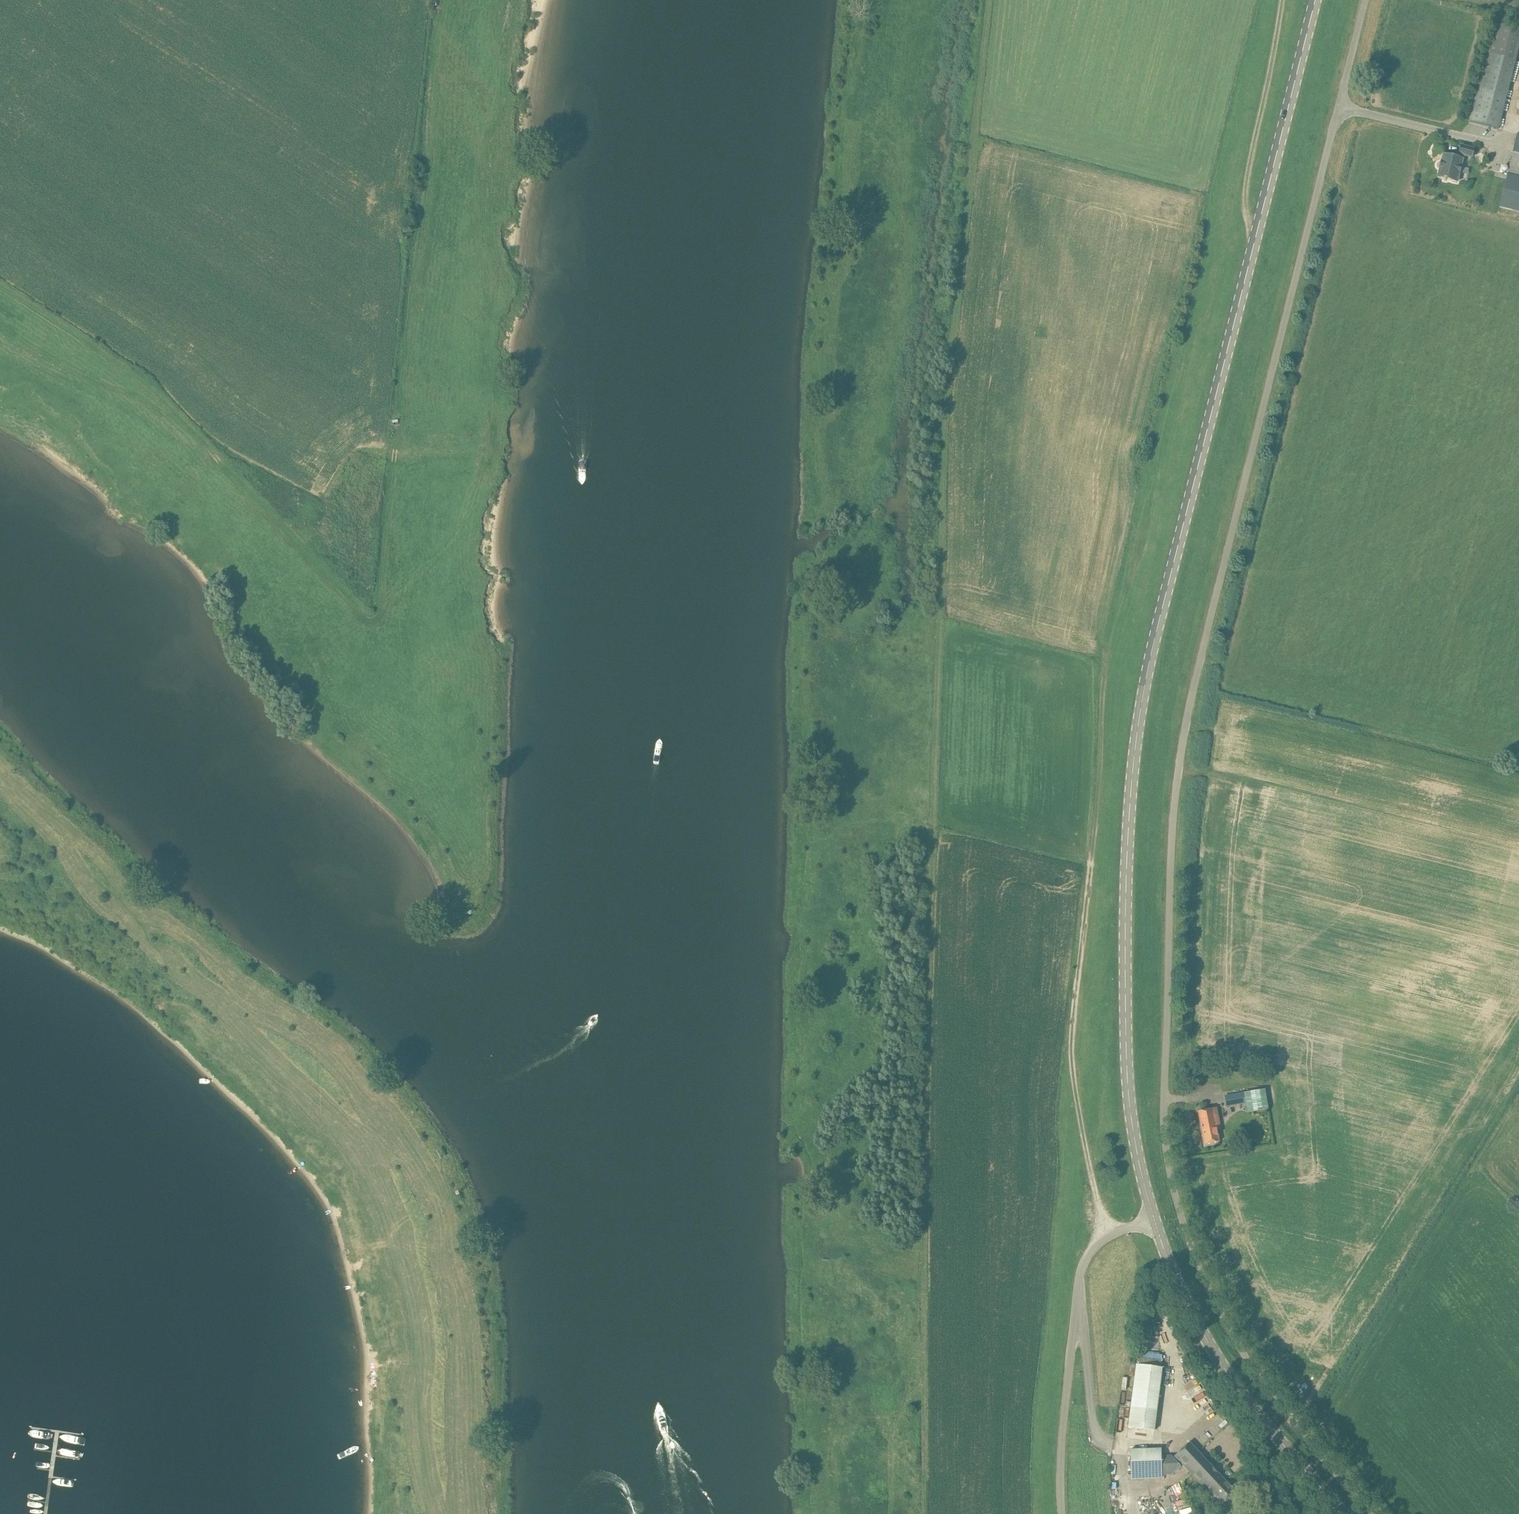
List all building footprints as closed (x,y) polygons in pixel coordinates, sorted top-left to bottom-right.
[(1494,24),(1486,53),(1469,121),(1498,128),(1516,60),(1518,46),(1518,31),(1494,24)] [(1518,212),(1518,134),(1518,133),(1506,179),(1510,180),(1509,183),(1507,185),(1506,187),(1505,189),(1504,190),(1504,192),(1504,194),(1504,197),(1505,200),(1503,208),(1518,212)] [(1474,149),(1461,146),(1458,158),(1444,155),(1442,162),(1441,161),(1440,168),(1438,177),(1445,179),(1444,180),(1446,180),(1446,179),(1457,182),(1459,173),(1461,166),(1463,155),(1472,157),(1474,149)] [(1268,1109),(1265,1089),(1225,1096),(1227,1107),(1247,1103),(1248,1112),(1268,1109)] [(1221,1130),(1216,1108),(1198,1111),(1205,1144),(1219,1142),(1217,1130),(1221,1130)] [(1137,1364),(1129,1428),(1154,1431),(1162,1368),(1161,1368),(1162,1360),(1137,1357),(1137,1364)] [(1236,1492),(1190,1442),(1175,1456),(1212,1496),(1209,1499),(1217,1508),(1223,1503),(1223,1504),(1236,1492)] [(1131,1450),(1131,1478),(1162,1478),(1162,1475),(1172,1474),(1181,1467),(1170,1455),(1162,1455),(1162,1449),(1141,1450),(1131,1450)]
